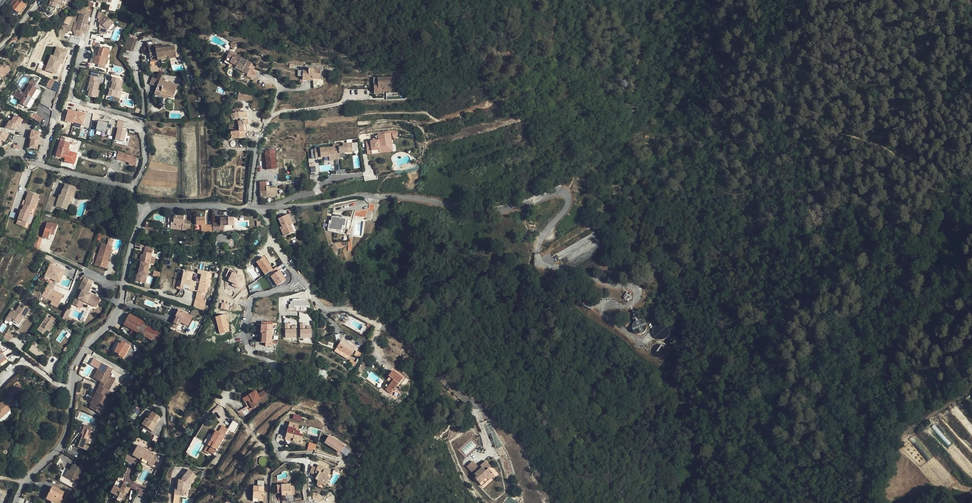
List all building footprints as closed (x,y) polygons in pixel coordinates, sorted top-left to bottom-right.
[(21,0),(18,0),(10,9),(18,14),(26,4),(21,0)] [(49,7),(54,10),(56,5),(60,6),(61,7),(65,0),(52,0),(49,7)] [(77,30),(76,35),(80,36),(81,32),(86,33),(88,26),(87,25),(90,17),(80,14),(77,22),(79,23),(77,30)] [(113,24),(104,15),(98,21),(101,24),(99,32),(107,34),(108,29),(113,24)] [(77,44),(79,37),(71,35),(69,42),(77,44)] [(133,52),(137,40),(128,37),(124,48),(133,52)] [(67,49),(56,44),(53,54),(50,53),(46,63),(50,64),(49,66),(56,69),(58,62),(57,62),(57,60),(61,62),(67,49)] [(161,60),(176,57),(177,57),(174,45),(167,47),(167,44),(155,46),(155,44),(148,45),(151,62),(161,60)] [(109,50),(100,48),(98,53),(97,53),(94,63),(99,65),(103,66),(105,58),(107,59),(109,50)] [(249,69),(251,65),(252,62),(230,51),(226,58),(231,60),(230,62),(236,65),(235,68),(248,74),(250,69),(249,69)] [(107,59),(105,58),(103,66),(99,65),(98,67),(104,69),(107,59)] [(50,64),(46,63),(45,67),(55,71),(56,69),(49,66),(50,64)] [(10,69),(5,64),(2,66),(0,64),(0,77),(1,77),(10,69)] [(321,69),(309,68),(309,71),(303,71),(303,79),(313,79),(313,78),(320,78),(321,69)] [(257,73),(253,71),(250,69),(248,74),(247,76),(254,80),(257,73)] [(90,88),(88,96),(97,98),(99,91),(97,90),(99,82),(97,82),(98,78),(91,76),(88,88),(90,88)] [(120,92),(122,84),(119,83),(120,79),(113,77),(112,82),(110,90),(109,90),(108,96),(117,98),(118,92),(120,92)] [(157,87),(160,80),(152,77),(149,84),(157,87)] [(386,92),(386,93),(396,92),(396,80),(396,77),(374,78),(374,92),(386,92)] [(54,80),(50,78),(46,86),(51,88),(54,80)] [(157,87),(155,91),(165,95),(168,97),(173,98),(177,86),(160,79),(160,80),(157,87)] [(397,80),(396,80),(396,92),(386,93),(398,93),(397,80)] [(25,93),(31,97),(37,88),(29,83),(23,92),(25,93)] [(31,97),(25,93),(19,102),(26,106),(31,97)] [(252,96),(239,93),(238,99),(251,102),(252,96)] [(233,109),(233,114),(235,120),(240,119),(240,121),(238,121),(238,124),(239,131),(239,138),(245,138),(245,131),(247,131),(246,125),(248,125),(247,120),(243,121),(242,118),(244,118),(242,112),(241,107),(233,109)] [(35,114),(32,118),(40,122),(42,118),(35,114)] [(13,118),(11,122),(19,126),(23,119),(14,115),(13,118)] [(74,127),(79,128),(81,121),(76,120),(77,120),(71,118),(67,130),(73,132),(73,130),(74,127)] [(98,120),(96,130),(106,132),(108,123),(98,120)] [(127,129),(122,128),(124,122),(119,120),(114,139),(124,141),(127,129)] [(15,130),(18,126),(11,122),(9,121),(7,125),(6,124),(3,128),(15,130)] [(239,131),(238,124),(229,125),(231,139),(239,138),(239,131)] [(41,131),(32,130),(31,133),(30,138),(32,138),(40,139),(41,131)] [(393,146),(392,134),(379,136),(379,142),(379,143),(378,144),(377,142),(367,143),(368,153),(388,151),(388,146),(393,146)] [(38,148),(40,139),(32,138),(31,142),(30,147),(38,148)] [(67,151),(68,152),(70,143),(60,140),(56,156),(65,159),(67,151)] [(333,148),(334,159),(340,159),(339,154),(339,153),(344,152),(344,154),(350,153),(350,147),(347,147),(347,144),(333,146),(333,148)] [(388,151),(368,153),(368,156),(394,153),(393,146),(388,146),(388,151)] [(329,162),(335,161),(334,159),(333,148),(319,149),(320,152),(317,152),(318,158),(324,158),(324,156),(328,156),(329,157),(329,162)] [(265,154),(266,170),(277,169),(275,149),(266,150),(265,154)] [(135,157),(115,151),(113,158),(118,160),(119,159),(126,161),(126,163),(133,165),(135,157)] [(266,182),(260,182),(260,191),(260,197),(276,197),(276,189),(276,187),(266,187),(266,182)] [(67,210),(69,202),(71,197),(73,198),(77,188),(66,185),(64,190),(63,189),(61,195),(60,195),(58,199),(56,207),(67,210)] [(26,201),(25,204),(34,208),(39,196),(29,192),(25,201),(26,201)] [(56,207),(58,199),(50,196),(47,204),(54,206),(56,207)] [(34,209),(34,208),(25,204),(25,206),(24,205),(22,210),(18,219),(27,222),(32,208),(34,209)] [(52,213),(54,206),(47,204),(45,211),(52,213)] [(355,212),(354,215),(366,217),(368,209),(355,212)] [(281,230),(282,233),(284,232),(286,236),(294,232),(291,226),(292,225),(288,215),(278,219),(282,227),(283,229),(281,230)] [(172,222),(171,229),(190,231),(190,224),(183,223),(183,220),(184,217),(174,216),(173,223),(172,222)] [(213,225),(205,225),(205,217),(196,218),(196,225),(196,231),(213,232),(213,225)] [(341,219),(334,217),(332,217),(331,221),(330,221),(328,229),(341,231),(342,226),(344,227),(346,219),(341,219)] [(220,218),(220,223),(220,225),(213,225),(213,232),(224,233),(225,225),(228,225),(228,218),(220,218)] [(41,222),(36,235),(42,237),(48,239),(50,234),(54,236),(57,225),(51,223),(51,224),(47,223),(41,222)] [(228,246),(234,247),(234,240),(225,240),(225,236),(222,235),(222,234),(218,235),(216,237),(216,242),(221,242),(221,246),(228,246)] [(36,235),(33,248),(39,250),(42,237),(36,235)] [(105,269),(108,261),(112,246),(107,245),(102,243),(98,254),(95,265),(105,269)] [(606,248),(611,253),(615,249),(611,245),(606,248)] [(153,247),(145,246),(143,255),(141,254),(139,262),(140,262),(139,267),(138,274),(137,274),(135,281),(146,283),(149,269),(153,247)] [(264,256),(255,262),(264,275),(273,269),(264,256)] [(45,276),(50,278),(51,276),(60,280),(65,271),(51,264),(45,276)] [(277,266),(268,272),(277,286),(286,280),(277,266)] [(197,291),(205,293),(206,293),(207,287),(209,287),(211,280),(208,279),(210,272),(199,270),(198,274),(202,274),(200,283),(191,281),(193,273),(184,271),(181,287),(187,289),(187,286),(189,287),(189,289),(197,291)] [(229,270),(225,280),(232,282),(231,285),(238,288),(243,275),(229,270)] [(84,302),(87,303),(88,300),(98,305),(100,299),(88,293),(92,285),(82,281),(79,289),(82,291),(78,299),(76,297),(73,304),(81,308),(84,302)] [(47,299),(52,301),(59,304),(63,295),(52,289),(47,299)] [(582,305),(593,310),(596,303),(585,298),(582,305)] [(195,299),(194,307),(204,311),(207,301),(203,300),(203,301),(197,300),(195,299)] [(309,300),(289,300),(289,310),(306,310),(306,306),(309,306),(309,300)] [(30,309),(21,303),(16,311),(13,309),(5,320),(12,325),(13,324),(11,322),(13,319),(19,323),(24,317),(25,318),(30,309)] [(67,308),(62,319),(66,321),(68,317),(71,311),(67,308)] [(174,323),(178,325),(179,325),(180,322),(188,326),(193,317),(179,310),(177,313),(176,313),(171,322),(174,323)] [(225,313),(215,316),(219,334),(230,331),(225,313)] [(129,314),(123,325),(157,343),(163,332),(129,314)] [(54,322),(50,318),(47,317),(37,331),(43,334),(46,330),(49,332),(56,322),(54,322)] [(622,324),(627,328),(631,322),(627,319),(622,324)] [(300,338),(312,337),(311,325),(305,325),(305,322),(300,323),(300,338)] [(271,347),(271,343),(272,330),(278,330),(278,323),(272,323),(261,323),(260,343),(266,343),(265,346),(271,347)] [(284,323),(285,338),(296,338),(296,325),(290,325),(290,323),(284,323)] [(123,358),(130,346),(122,341),(120,344),(119,343),(118,344),(118,345),(118,346),(114,352),(119,354),(118,355),(123,358)] [(341,341),(337,348),(350,357),(355,348),(348,344),(347,345),(341,341)] [(350,357),(337,348),(335,351),(348,360),(350,357)] [(142,361),(145,355),(139,351),(135,357),(139,360),(142,361)] [(100,371),(95,379),(99,382),(102,384),(100,387),(98,386),(94,392),(97,394),(92,402),(90,400),(88,403),(86,407),(96,413),(105,398),(103,398),(107,392),(106,391),(112,382),(106,378),(108,376),(112,370),(102,364),(98,370),(100,371)] [(388,376),(389,377),(393,380),(386,389),(391,394),(402,379),(393,371),(390,374),(388,376)] [(9,396),(14,402),(26,392),(19,384),(7,394),(9,396)] [(243,399),(247,406),(251,404),(253,409),(269,400),(264,391),(258,395),(256,391),(243,399)] [(97,394),(94,392),(89,399),(90,400),(92,402),(97,394)] [(11,405),(14,402),(9,396),(6,399),(11,405)] [(11,405),(6,399),(0,403),(0,419),(11,410),(9,407),(11,405)] [(241,410),(245,417),(251,413),(247,407),(241,410)] [(152,412),(148,419),(149,420),(145,426),(152,431),(157,425),(155,424),(157,421),(160,417),(152,412)] [(240,424),(234,420),(229,429),(235,433),(240,424)] [(289,423),(286,437),(293,438),(293,441),(301,443),(304,433),(297,431),(299,425),(289,423)] [(88,436),(91,437),(93,438),(96,433),(93,432),(94,428),(85,425),(82,433),(83,434),(86,435),(84,438),(82,437),(78,447),(87,451),(90,444),(89,443),(90,440),(87,439),(88,436)] [(219,432),(225,436),(229,429),(222,426),(219,432)] [(215,433),(208,444),(205,449),(214,454),(225,436),(219,432),(218,435),(215,433)] [(324,442),(346,456),(350,449),(329,435),(324,442)] [(307,449),(315,451),(316,444),(309,442),(307,449)] [(151,455),(152,453),(138,445),(133,455),(140,459),(141,457),(149,462),(154,465),(157,459),(153,456),(151,455)] [(476,478),(474,479),(478,484),(485,478),(488,481),(493,476),(487,470),(489,468),(484,462),(479,467),(481,469),(479,470),(477,468),(471,462),(466,467),(476,478)] [(73,464),(70,470),(66,477),(77,483),(84,469),(73,464)] [(321,485),(325,486),(330,478),(328,477),(331,472),(318,465),(316,469),(315,473),(318,474),(316,477),(315,479),(317,480),(317,484),(318,486),(318,487),(320,487),(321,485)] [(188,485),(189,485),(197,476),(189,470),(181,480),(176,480),(174,495),(187,496),(188,489),(188,485)] [(485,478),(478,484),(481,487),(488,481),(485,478)] [(131,487),(124,484),(121,489),(115,486),(111,493),(122,499),(125,495),(124,495),(125,492),(126,493),(127,493),(131,487)] [(281,493),(282,494),(287,493),(287,495),(291,495),(291,486),(291,484),(280,485),(277,485),(277,493),(281,493)] [(46,499),(55,502),(59,502),(64,492),(52,486),(46,499)] [(264,487),(257,486),(253,486),(252,501),(263,501),(264,487)]
